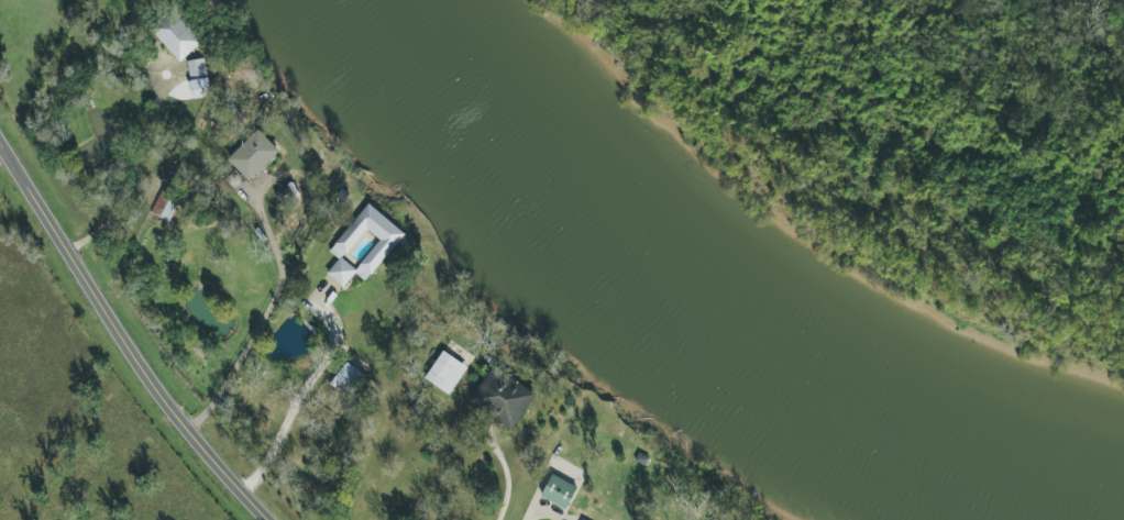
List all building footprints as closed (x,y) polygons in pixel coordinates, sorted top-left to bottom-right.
[(174,15),(155,34),(181,62),(201,43),(174,15)] [(190,60),(192,98),(204,97),(203,88),(208,88),(206,58),(190,60)] [(249,180),(280,151),(260,129),(228,158),(249,180)] [(169,221),(180,199),(162,189),(151,211),(169,221)] [(405,233),(369,203),(330,250),(339,258),(327,273),(344,287),(356,273),(366,281),(405,233)] [(468,368),(443,350),(425,377),(449,394),(468,368)] [(365,374),(346,361),(330,384),(349,397),(365,374)] [(472,402),(517,428),(537,393),(523,385),(521,390),(490,372),(472,402)] [(542,497),(569,507),(578,484),(551,474),(542,497)]
